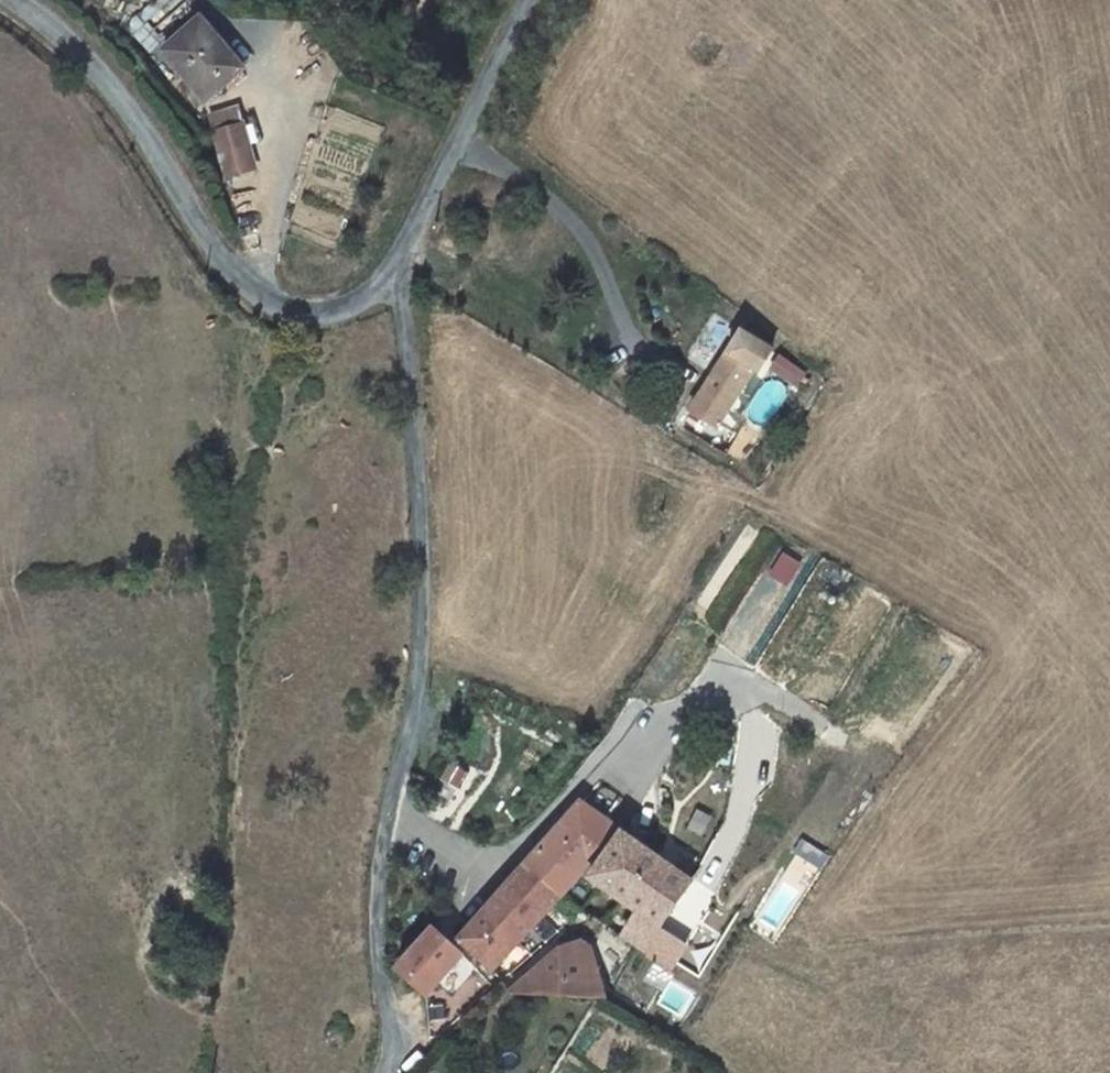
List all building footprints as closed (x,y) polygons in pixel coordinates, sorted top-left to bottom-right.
[(200,24),(162,54),(205,104),(243,72),(200,24)] [(254,171),(237,112),(211,120),(227,179),(254,171)] [(774,350),(744,328),(727,350),(755,369),(758,372),(774,350)] [(722,416),(755,369),(727,350),(686,410),(713,429),(717,423),(725,429),(730,422),(722,416)] [(773,367),(797,386),(807,374),(782,355),(773,367)] [(783,558),(774,577),(790,584),(799,566),(783,558)] [(638,911),(623,933),(647,950),(694,886),(625,835),(581,802),(523,865),(565,893),(584,875),(588,877),(638,911)] [(488,970),(565,893),(523,865),(456,936),(488,970)] [(391,968),(419,995),(457,952),(430,925),(391,968)] [(511,988),(517,991),(599,999),(589,941),(580,936),(550,952),(511,988)]
